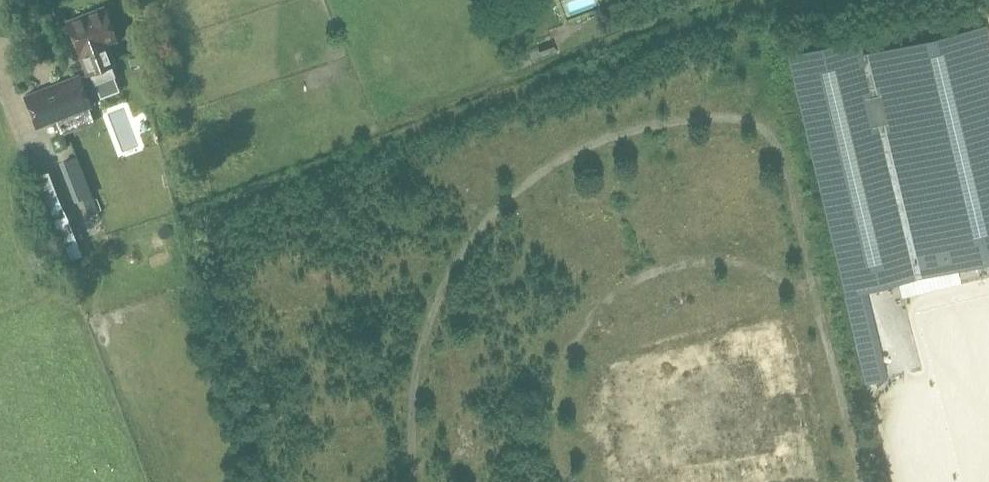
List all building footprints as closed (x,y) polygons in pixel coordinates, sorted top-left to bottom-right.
[(116,73),(112,63),(105,45),(116,41),(103,8),(67,21),(80,56),(87,73),(99,68),(103,78),(116,73)] [(788,54),(841,274),(839,274),(847,306),(865,383),(889,377),(868,290),(988,260),(988,32),(987,23),(864,53),(860,37),(788,54)] [(553,40),(539,45),(542,55),(556,50),(553,40)] [(24,97),(36,129),(91,109),(79,77),(24,97)] [(427,150),(448,142),(444,132),(423,140),(427,150)] [(56,151),(68,147),(63,134),(51,138),(56,151)] [(92,195),(77,156),(60,163),(74,202),(83,199),(92,195)] [(35,177),(60,244),(75,238),(68,220),(58,198),(47,172),(35,177)] [(83,199),(89,217),(99,213),(92,195),(83,199)] [(640,222),(646,243),(656,240),(649,220),(640,222)] [(398,292),(378,295),(380,305),(399,302),(398,292)]
